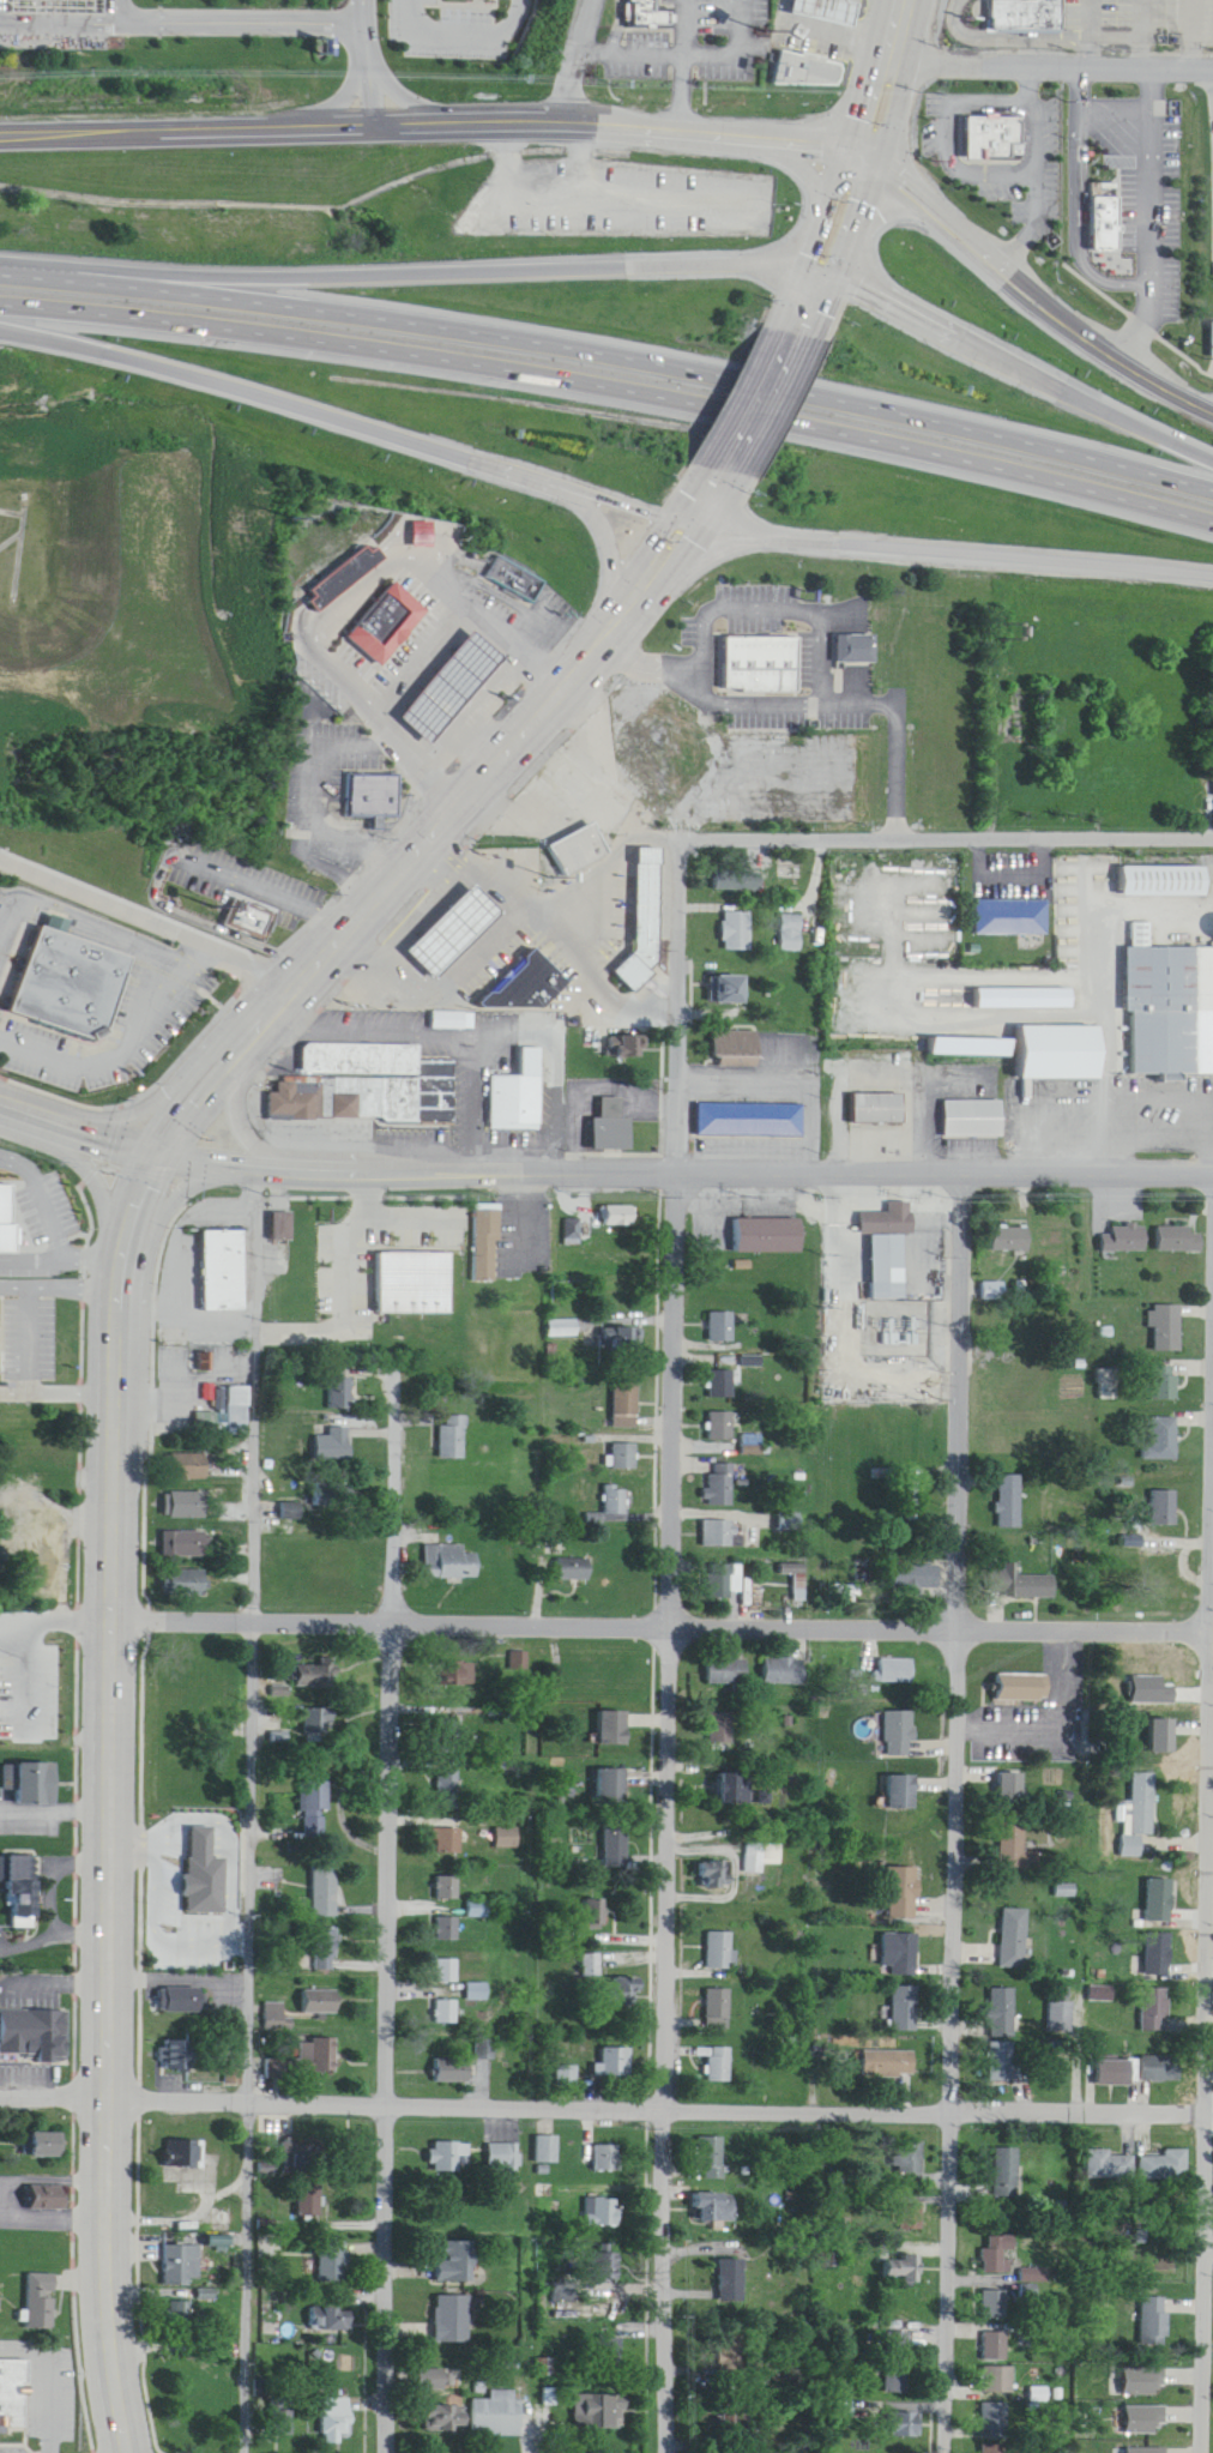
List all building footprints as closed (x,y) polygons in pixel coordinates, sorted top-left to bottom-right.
[(621,8),(621,0),(664,0),(664,8),(621,8)] [(795,20),(859,20),(859,0),(795,0),(795,20)] [(1056,16),(1056,0),(983,0),(983,16),(1056,16)] [(771,35),(766,68),(828,67),(834,48),(771,35)] [(780,85),(842,85),(842,59),(794,58),(794,67),(780,67),(780,85)] [(958,101),(958,145),(974,145),(974,140),(1020,140),(1020,128),(1012,128),(1012,101),(958,101)] [(944,151),(964,151),(964,128),(944,128),(944,151)] [(1087,234),(1112,234),(1114,182),(1087,181),(1087,234)] [(375,546),(304,599),(294,584),(300,580),(295,573),(351,529),(355,536),(363,530),(375,546)] [(539,567),(493,540),(481,560),(527,589),(539,567)] [(369,646),(334,619),(379,566),(414,595),(369,646)] [(868,646),(828,645),(828,617),(867,616),(868,646)] [(792,622),(791,679),(734,679),(734,671),(717,670),(717,622),(792,622)] [(875,664),(875,636),(838,636),(838,664),(875,664)] [(401,819),(401,778),(344,778),(344,819),(401,819)] [(585,807),(601,840),(557,862),(541,830),(585,807)] [(610,859),(596,827),(552,845),(566,878),(610,859)] [(660,850),(639,850),(637,966),(620,966),(619,989),(658,989),(660,850)] [(1209,899),(1209,869),(1125,869),(1125,899),(1209,899)] [(715,873),(715,893),(764,893),(764,873),(715,873)] [(227,880),(271,897),(260,923),(216,906),(227,880)] [(1049,903),(978,903),(978,937),(1049,937),(1049,903)] [(85,1026),(0,998),(0,973),(22,906),(128,941),(104,1015),(85,1026)] [(753,953),(753,914),(725,914),(725,953),(753,953)] [(1153,949),(1153,924),(1130,924),(1130,1015),(1134,1015),(1134,1077),(1167,1077),(1167,1082),(1186,1082),(1186,1077),(1212,1077),(1212,949),(1153,949)] [(523,930),(561,968),(537,992),(472,996),(465,989),(523,930)] [(750,1006),(750,978),(714,978),(714,1006),(750,1006)] [(1075,1011),(1075,991),(979,991),(979,1011),(1075,1011)] [(1025,1029),(1025,1083),(1105,1083),(1105,1029),(1025,1029)] [(716,1033),(716,1061),(761,1061),(761,1033),(716,1033)] [(1015,1040),(935,1040),(935,1059),(1014,1060),(1015,1040)] [(421,1047),(305,1046),(304,1080),(281,1080),(281,1096),(270,1096),(270,1123),(455,1124),(455,1062),(420,1062),(421,1047)] [(543,1050),(522,1050),(522,1078),(492,1078),(491,1132),(542,1133),(543,1050)] [(904,1079),(849,1080),(849,1107),(904,1107),(904,1079)] [(906,1096),(856,1096),(856,1126),(906,1126),(906,1096)] [(632,1152),(632,1121),(625,1121),(625,1100),(604,1100),(604,1121),(596,1121),(596,1152),(632,1152)] [(1006,1103),(948,1103),(948,1140),(1006,1140),(1006,1103)] [(700,1138),(806,1138),(806,1107),(700,1107),(700,1138)] [(853,1217),(864,1217),(899,1217),(911,1217),(911,1194),(911,1186),(886,1186),(886,1194),(853,1194),(853,1207),(853,1217)] [(46,1255),(45,1187),(0,1187),(0,1213),(21,1213),(21,1255),(46,1255)] [(313,1312),(356,1313),(356,1292),(395,1293),(395,1260),(384,1260),(384,1229),(350,1229),(351,1207),(314,1206),(313,1312)] [(605,1228),(638,1228),(638,1207),(605,1207),(605,1228)] [(500,1212),(476,1212),(476,1283),(500,1283),(500,1212)] [(291,1241),(291,1215),(274,1215),(274,1241),(291,1241)] [(864,1217),(864,1282),(901,1282),(903,1267),(899,1265),(899,1217),(864,1217)] [(804,1256),(804,1221),(738,1221),(738,1255),(804,1256)] [(1103,1228),(1103,1254),(1148,1254),(1148,1228),(1103,1228)] [(992,1229),(992,1253),(1031,1254),(1031,1229),(992,1229)] [(1158,1253),(1204,1253),(1204,1230),(1158,1230),(1158,1253)] [(204,1313),(244,1313),(244,1232),(204,1232),(204,1313)] [(447,1237),(372,1238),(372,1297),(447,1296),(447,1237)] [(1183,1307),(1155,1307),(1155,1354),(1183,1354),(1183,1307)] [(712,1343),(735,1343),(735,1314),(712,1314),(712,1343)] [(608,1353),(637,1353),(637,1330),(608,1330),(608,1353)] [(210,1373),(210,1356),(199,1356),(199,1373),(210,1373)] [(1179,1403),(1179,1368),(1153,1368),(1153,1403),(1179,1403)] [(735,1400),(735,1372),(711,1372),(711,1400),(735,1400)] [(345,1388),(331,1388),(331,1409),(352,1409),(352,1382),(345,1382),(345,1388)] [(640,1384),(616,1384),(616,1430),(640,1430),(640,1384)] [(228,1416),(197,1415),(197,1435),(247,1436),(248,1389),(228,1389),(228,1416)] [(711,1415),(711,1443),(736,1443),(736,1415),(711,1415)] [(442,1418),(442,1461),(467,1461),(467,1418),(442,1418)] [(1143,1462),(1179,1462),(1179,1420),(1152,1420),(1152,1449),(1143,1449),(1143,1462)] [(315,1436),(315,1462),(352,1462),(352,1430),(330,1430),(330,1436),(315,1436)] [(638,1446),(611,1446),(611,1471),(638,1471),(638,1446)] [(172,1481),(208,1481),(208,1457),(172,1457),(172,1481)] [(735,1508),(735,1466),(710,1466),(710,1508),(735,1508)] [(1023,1478),(999,1478),(999,1530),(1023,1530),(1023,1478)] [(315,1486),(315,1508),(353,1508),(353,1486),(315,1486)] [(605,1487),(605,1518),(630,1518),(630,1487),(605,1487)] [(1178,1493),(1153,1493),(1153,1527),(1178,1527),(1178,1493)] [(166,1520),(207,1520),(207,1494),(166,1494),(166,1520)] [(705,1550),(738,1549),(738,1522),(704,1523),(705,1550)] [(165,1560),(207,1560),(207,1533),(165,1533),(165,1560)] [(427,1581),(480,1581),(480,1556),(467,1556),(467,1547),(427,1547),(427,1581)] [(592,1583),(592,1561),(559,1561),(559,1583),(592,1583)] [(942,1592),(942,1566),(894,1566),(894,1592),(942,1592)] [(710,1601),(743,1601),(743,1567),(710,1567),(710,1601)] [(784,1575),(795,1575),(795,1605),(807,1605),(807,1570),(791,1570),(784,1570),(784,1575)] [(1058,1577),(1023,1577),(1023,1570),(989,1570),(989,1600),(1058,1600),(1058,1577)] [(207,1597),(207,1574),(166,1574),(166,1597),(207,1597)] [(856,1604),(856,1587),(824,1587),(824,1604),(856,1604)] [(988,1658),(1049,1659),(1048,1692),(986,1692),(988,1658)] [(707,1686),(747,1686),(747,1661),(707,1661),(707,1686)] [(764,1686),(805,1686),(805,1661),(764,1661),(764,1686)] [(877,1684),(915,1684),(915,1661),(877,1661),(877,1684)] [(476,1685),(476,1663),(455,1663),(455,1685),(476,1685)] [(298,1664),(297,1689),(333,1690),(334,1665),(298,1664)] [(29,1746),(53,1746),(53,1702),(29,1702),(29,1746)] [(333,1709),(306,1709),(306,1734),(333,1734),(333,1709)] [(629,1712),(602,1712),(602,1745),(629,1745),(629,1712)] [(915,1713),(886,1713),(886,1757),(915,1757),(915,1713)] [(56,1763),(18,1763),(18,1805),(56,1805),(56,1763)] [(599,1770),(599,1802),(628,1802),(628,1770),(599,1770)] [(441,1772),(441,1809),(461,1809),(461,1772),(441,1772)] [(750,1805),(750,1774),(717,1774),(717,1805),(750,1805)] [(1157,1774),(1134,1774),(1134,1835),(1157,1835),(1157,1774)] [(889,1809),(917,1809),(917,1776),(889,1776),(889,1809)] [(304,1840),(330,1839),(329,1781),(303,1782),(304,1840)] [(606,1866),(628,1866),(629,1821),(606,1821),(606,1866)] [(1000,1822),(1001,1870),(1040,1869),(1040,1854),(1025,1854),(1025,1822),(1000,1822)] [(228,1859),(214,1859),(215,1828),(190,1827),(187,1913),(226,1914),(228,1859)] [(523,1828),(499,1828),(499,1848),(523,1848),(523,1828)] [(437,1854),(464,1854),(464,1829),(437,1829),(437,1854)] [(745,1844),(745,1874),(764,1874),(764,1865),(782,1865),(782,1844),(745,1844)] [(6,1912),(36,1912),(36,1856),(0,1856),(0,1883),(6,1883),(6,1912)] [(732,1862),(700,1862),(700,1888),(732,1888),(732,1862)] [(339,1865),(315,1865),(315,1917),(338,1917),(339,1865)] [(890,1921),(918,1921),(918,1868),(890,1868),(890,1921)] [(461,1877),(439,1877),(439,1900),(461,1900),(461,1877)] [(1149,1922),(1175,1922),(1175,1880),(1149,1880),(1149,1922)] [(1028,1910),(1003,1910),(1003,1966),(1028,1966),(1028,1910)] [(461,1918),(439,1918),(439,1941),(461,1941),(461,1918)] [(315,1970),(337,1970),(337,1928),(315,1928),(315,1970)] [(708,1969),(735,1969),(735,1933),(708,1933),(708,1969)] [(919,1976),(919,1934),(883,1934),(883,1976),(919,1976)] [(1174,1934),(1148,1934),(1148,1978),(1174,1978),(1174,1934)] [(600,1955),(583,1955),(583,1977),(600,1977),(600,1955)] [(438,1984),(459,1984),(459,1960),(438,1960),(438,1984)] [(612,1980),(613,1996),(640,1994),(639,1979),(612,1980)] [(489,1986),(470,1986),(470,2000),(489,2000),(489,1986)] [(894,1987),(894,2034),(919,2034),(919,1987),(894,1987)] [(200,1989),(161,1989),(161,2014),(200,2014),(200,1989)] [(991,2038),(1016,2038),(1016,1989),(991,1989),(991,2038)] [(707,2030),(731,2030),(731,1990),(707,1990),(707,2030)] [(1170,2033),(1170,1990),(1143,1990),(1143,2033),(1170,2033)] [(303,1991),(303,2014),(340,2014),(340,1991),(303,1991)] [(436,2024),(459,2024),(459,2000),(436,2000),(436,2024)] [(1074,2001),(1051,2001),(1051,2033),(1074,2033),(1074,2001)] [(264,2030),(290,2031),(291,2021),(284,2021),(284,2004),(265,2004),(264,2030)] [(0,2011),(0,2063),(66,2063),(66,2011),(0,2011)] [(300,2042),(300,2065),(336,2065),(336,2042),(300,2042)] [(479,2060),(494,2060),(494,2042),(479,2042),(479,2060)] [(991,2044),(991,2082),(1021,2082),(1021,2070),(1015,2070),(1015,2044),(991,2044)] [(732,2048),(708,2048),(708,2083),(732,2083),(732,2048)] [(631,2049),(602,2049),(602,2076),(631,2076),(631,2049)] [(916,2078),(916,2053),(863,2053),(863,2078),(916,2078)] [(1182,2082),(1182,2057),(1143,2057),(1143,2082),(1182,2082)] [(472,2059),(436,2059),(436,2083),(472,2083),(472,2059)] [(1134,2086),(1134,2061),(1098,2061),(1098,2086),(1134,2086)] [(576,2084),(576,2068),(559,2068),(559,2081),(568,2081),(568,2084),(576,2084)] [(21,2159),(61,2159),(61,2134),(21,2134),(21,2159)] [(559,2136),(537,2136),(537,2164),(559,2164),(559,2136)] [(726,2181),(726,2138),(701,2138),(701,2181),(726,2181)] [(201,2168),(201,2141),(164,2141),(164,2168),(201,2168)] [(460,2174),(460,2143),(433,2143),(433,2174),(460,2174)] [(898,2186),(923,2186),(923,2144),(898,2144),(898,2186)] [(518,2145),(490,2145),(490,2169),(518,2169),(518,2145)] [(622,2146),(595,2146),(595,2172),(622,2172),(622,2146)] [(995,2151),(995,2199),(1020,2199),(1020,2151),(995,2151)] [(1087,2180),(1133,2180),(1133,2157),(1110,2157),(1110,2152),(1087,2152),(1087,2180)] [(1166,2158),(1141,2158),(1141,2180),(1188,2180),(1188,2152),(1166,2152),(1166,2158)] [(297,2219),(321,2219),(321,2186),(297,2186),(297,2219)] [(694,2222),(736,2222),(736,2195),(694,2195),(694,2222)] [(31,2211),(65,2211),(65,2199),(31,2199),(31,2211)] [(619,2228),(619,2201),(590,2201),(590,2228),(619,2228)] [(923,2233),(923,2207),(900,2207),(900,2233),(923,2233)] [(232,2235),(232,2210),(212,2210),(212,2235),(232,2235)] [(1015,2254),(1015,2238),(987,2238),(987,2250),(981,2250),(981,2276),(1009,2276),(1009,2254),(1015,2254)] [(474,2243),(435,2242),(434,2284),(473,2286),(474,2243)] [(345,2244),(318,2244),(318,2284),(345,2284),(345,2244)] [(191,2287),(191,2246),(161,2246),(161,2287),(191,2287)] [(610,2255),(583,2255),(583,2282),(610,2282),(610,2255)] [(747,2305),(747,2261),(720,2261),(720,2305),(747,2305)] [(917,2261),(884,2261),(884,2284),(917,2284),(917,2261)] [(1021,2283),(1044,2283),(1044,2271),(1021,2271),(1021,2283)] [(26,2331),(53,2331),(53,2276),(26,2276),(26,2331)] [(981,2321),(1005,2321),(1005,2292),(981,2292),(981,2321)] [(467,2343),(467,2297),(434,2297),(434,2343),(467,2343)] [(1140,2346),(1166,2346),(1166,2299),(1140,2299),(1140,2346)] [(907,2395),(907,2334),(885,2334),(885,2395),(907,2395)] [(981,2362),(1005,2362),(1005,2334),(981,2334),(981,2362)] [(598,2358),(615,2361),(617,2342),(601,2340),(598,2358)] [(719,2341),(719,2383),(743,2383),(743,2341),(719,2341)] [(179,2382),(197,2382),(197,2355),(179,2355),(179,2382)] [(27,2432),(27,2362),(0,2361),(0,2432),(27,2432)] [(980,2368),(980,2394),(1011,2394),(1011,2368),(980,2368)] [(458,2371),(417,2371),(417,2389),(458,2389),(458,2371)] [(542,2421),(553,2421),(553,2390),(542,2390),(542,2421)] [(470,2436),(517,2437),(517,2391),(489,2391),(489,2400),(471,2400),(470,2436)] [(572,2429),(620,2430),(621,2396),(573,2396),(572,2429)] [(319,2397),(319,2442),(349,2442),(349,2397),(319,2397)] [(979,2440),(1005,2440),(1005,2404),(979,2404),(979,2440)] [(423,2433),(464,2433),(464,2406),(423,2406),(423,2433)] [(718,2439),(748,2439),(748,2407),(718,2407),(718,2439)] [(887,2438),(917,2438),(917,2414),(887,2414),(887,2438)]
